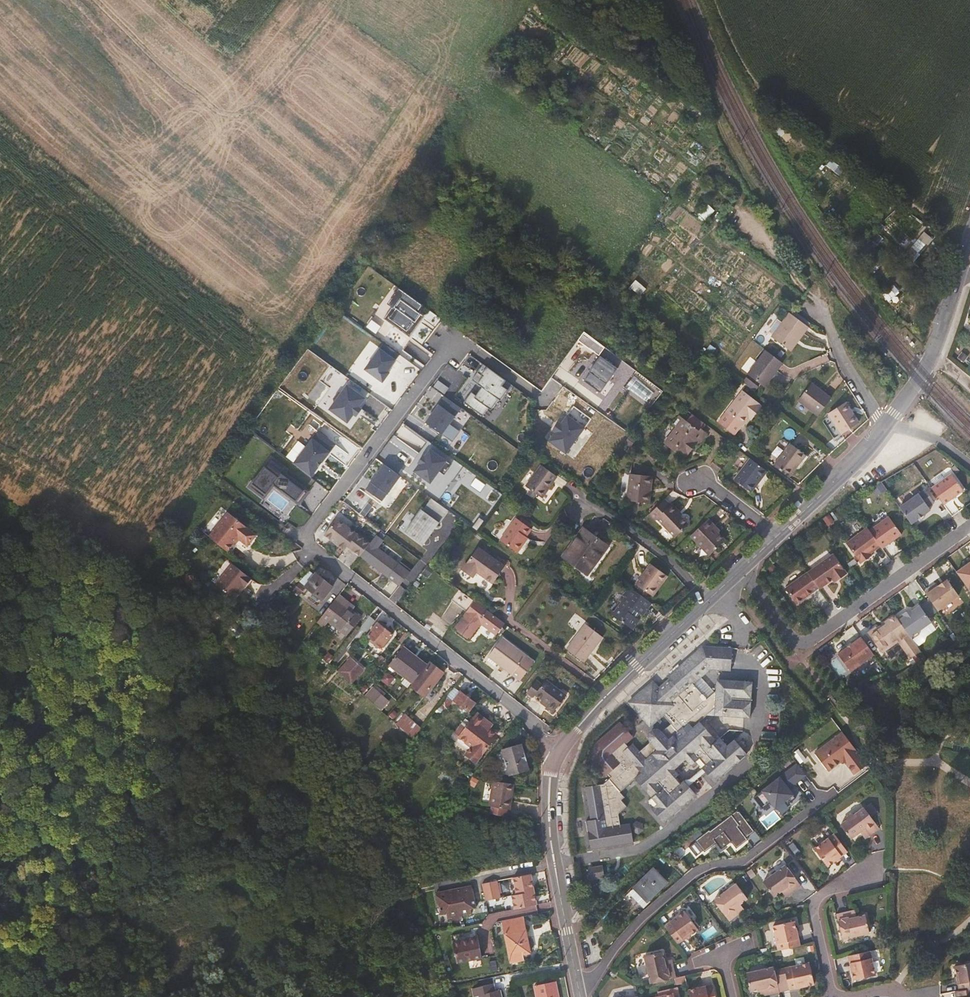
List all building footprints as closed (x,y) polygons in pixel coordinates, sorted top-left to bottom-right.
[(428,309),(401,289),(383,312),(410,332),(428,309)] [(813,325),(792,311),(790,315),(810,329),(813,325)] [(810,329),(790,315),(769,345),(787,357),(794,346),(798,348),(810,329)] [(404,362),(376,341),(359,364),(386,385),(404,362)] [(790,359),(798,348),(794,346),(787,357),(790,359)] [(623,371),(596,350),(578,373),(605,394),(623,371)] [(773,384),(783,370),(765,357),(745,383),(760,394),(770,382),(773,384)] [(511,390),(484,370),(467,393),(494,414),(511,390)] [(366,401),(339,380),(321,403),(349,424),(366,401)] [(763,397),(773,384),(770,382),(760,394),(763,397)] [(799,403),(817,417),(829,402),(811,388),(799,403)] [(740,394),(719,422),(734,433),(741,424),(742,425),(749,417),(751,419),(759,409),(756,407),(757,407),(740,394)] [(461,415),(434,395),(417,418),(444,438),(461,415)] [(858,425),(845,405),(828,416),(841,436),(858,425)] [(586,429),(559,409),(541,432),(568,452),(586,429)] [(681,460),(702,437),(684,421),(663,445),(681,460)] [(454,463),(427,443),(409,466),(436,487),(454,463)] [(791,444),(774,467),(787,477),(796,465),(798,466),(806,456),(791,444)] [(406,477),(379,457),(362,480),(389,501),(406,477)] [(750,495),(766,474),(749,461),(733,483),(750,495)] [(304,486),(268,462),(252,486),(287,511),(304,486)] [(557,475),(540,463),(526,484),(543,496),(557,475)] [(649,500),(653,474),(631,470),(627,496),(649,500)] [(951,474),(932,488),(943,504),(963,490),(951,474)] [(924,489),(900,507),(911,524),(930,510),(928,507),(934,502),(924,489)] [(651,513),(674,535),(690,520),(667,498),(651,513)] [(444,523),(416,503),(399,526),(426,547),(444,523)] [(259,534),(230,508),(209,531),(230,549),(239,537),(250,546),(259,534)] [(375,539),(340,512),(324,532),(345,549),(348,546),(361,556),(375,539)] [(534,527),(517,515),(500,537),(518,550),(534,527)] [(728,537),(709,516),(691,533),(710,553),(728,537)] [(889,516),(870,530),(880,545),(881,546),(882,548),(902,534),(889,516)] [(587,569),(609,541),(587,524),(565,552),(587,569)] [(880,545),(868,528),(847,543),(861,563),(869,557),(867,555),(881,546),(880,545)] [(375,539),(361,556),(399,585),(414,566),(376,536),(375,539)] [(491,583),(506,562),(479,544),(465,564),(491,583)] [(847,574),(833,554),(808,573),(819,588),(820,589),(833,579),(837,577),(839,580),(847,574)] [(669,573),(651,560),(636,581),(654,594),(669,573)] [(252,579),(233,561),(216,579),(235,597),(252,579)] [(956,572),(969,589),(969,564),(967,567),(965,565),(956,572)] [(305,581),(322,596),(334,582),(316,567),(305,581)] [(819,588),(808,573),(786,589),(797,603),(819,588)] [(924,592),(938,610),(959,595),(947,579),(938,585),(933,589),(931,587),(924,592)] [(632,626),(651,601),(632,586),(612,611),(632,626)] [(342,641),(365,613),(341,593),(317,621),(342,641)] [(454,627),(470,638),(480,622),(497,633),(506,620),(475,598),(454,627)] [(904,613),(897,618),(912,639),(919,634),(918,631),(931,621),(920,605),(912,611),(906,615),(904,613)] [(913,656),(921,651),(912,639),(897,618),(895,615),(885,622),(886,624),(879,629),(877,627),(877,626),(868,632),(882,652),(898,641),(906,651),(909,649),(913,656)] [(365,632),(379,645),(392,631),(378,618),(365,632)] [(585,659),(603,635),(586,621),(567,646),(585,659)] [(503,635),(488,656),(520,679),(535,659),(503,635)] [(874,654),(862,637),(839,654),(851,671),(874,654)] [(429,662),(404,643),(388,663),(413,682),(429,662)] [(651,684),(627,705),(649,729),(661,718),(669,727),(661,735),(659,735),(650,743),(649,746),(640,755),(632,747),(628,750),(621,743),(629,736),(619,726),(596,747),(595,749),(593,752),(592,754),(591,757),(590,759),(589,762),(588,765),(588,768),(587,771),(587,774),(587,778),(587,782),(588,786),(589,790),(590,793),(592,796),(593,800),(603,811),(605,809),(608,812),(600,819),(582,824),(590,852),(631,841),(626,823),(617,826),(615,817),(624,808),(619,802),(622,799),(618,794),(632,780),(649,799),(645,802),(650,809),(648,811),(660,825),(693,797),(683,785),(680,782),(678,779),(676,780),(671,774),(675,771),(670,765),(681,756),(687,761),(692,757),(699,765),(703,763),(706,765),(702,769),(712,779),(744,751),(732,737),(724,744),(718,736),(714,739),(700,724),(696,719),(709,708),(704,701),(692,686),(708,672),(729,673),(730,650),(699,649),(665,679),(667,682),(656,691),(651,684)] [(338,670),(352,683),(365,669),(351,656),(338,670)] [(445,670),(431,659),(429,662),(413,682),(411,685),(426,696),(445,670)] [(556,711),(569,692),(543,674),(529,693),(556,711)] [(382,708),(389,699),(373,686),(366,696),(382,708)] [(725,718),(749,719),(750,687),(715,686),(714,693),(714,704),(713,711),(713,713),(725,713),(725,718)] [(470,710),(477,700),(461,688),(454,698),(470,710)] [(714,693),(704,701),(709,708),(696,719),(700,724),(713,718),(725,718),(725,713),(713,713),(713,711),(714,704),(714,693)] [(499,727),(476,710),(457,736),(472,746),(467,753),(476,759),(499,727)] [(414,735),(421,726),(405,714),(398,723),(414,735)] [(659,735),(661,735),(658,732),(646,741),(649,746),(650,743),(659,735)] [(854,775),(867,765),(842,732),(814,754),(828,772),(839,763),(845,764),(854,775)] [(523,739),(502,745),(510,772),(530,767),(523,739)] [(798,749),(792,754),(800,764),(806,760),(798,749)] [(806,776),(796,762),(750,797),(759,809),(768,802),(773,808),(781,802),(785,804),(795,796),(789,789),(806,776)] [(680,782),(683,785),(702,769),(706,765),(703,763),(699,765),(680,782)] [(514,781),(493,778),(490,804),(511,807),(514,781)] [(868,838),(879,829),(863,808),(854,815),(849,815),(845,818),(845,822),(840,826),(850,840),(860,833),(862,836),(865,833),(868,838)] [(738,811),(710,832),(708,831),(697,840),(698,842),(691,847),(697,855),(704,849),(705,851),(716,843),(722,851),(732,843),(737,849),(747,841),(744,837),(752,831),(738,811)] [(840,854),(845,850),(835,835),(814,850),(827,868),(836,862),(839,859),(842,857),(840,854)] [(797,851),(791,843),(787,846),(794,854),(797,851)] [(602,865),(588,867),(590,880),(604,878),(602,865)] [(801,887),(786,867),(763,884),(774,898),(780,893),(782,895),(786,892),(789,896),(801,887)] [(654,869),(634,888),(647,901),(666,882),(654,869)] [(517,891),(535,888),(532,871),(513,875),(517,891)] [(498,880),(482,883),(486,900),(501,896),(498,880)] [(475,906),(472,884),(437,891),(441,914),(448,913),(449,918),(453,918),(454,921),(461,920),(460,915),(471,913),(470,906),(475,906)] [(743,908),(741,906),(748,901),(736,886),(714,902),(729,923),(741,915),(738,911),(743,908)] [(512,892),(514,907),(537,904),(535,888),(517,891),(512,892)] [(870,933),(866,917),(857,919),(856,915),(851,917),(850,911),(837,914),(842,940),(870,933)] [(689,935),(696,930),(683,912),(664,926),(674,940),(678,936),(682,941),(685,939),(689,935)] [(524,915),(501,921),(510,958),(533,952),(524,915)] [(795,927),(794,922),(773,926),(775,937),(795,927)] [(795,947),(793,940),(798,939),(798,937),(796,931),(795,927),(775,937),(778,951),(795,947)] [(457,962),(482,956),(478,935),(452,940),(457,962)] [(682,941),(678,936),(674,940),(677,945),(682,941)] [(876,977),(870,951),(853,955),(854,962),(850,963),(851,966),(852,971),(854,981),(876,977)] [(675,979),(673,966),(667,967),(666,962),(664,963),(662,953),(644,957),(650,985),(675,979)] [(814,986),(809,964),(774,972),(779,994),(790,992),(789,987),(795,986),(796,990),(799,989),(803,988),(814,986)] [(953,967),(957,986),(960,985),(961,991),(969,989),(969,964),(953,967)] [(774,972),(773,969),(747,975),(751,991),(759,989),(759,993),(765,991),(766,996),(779,994),(774,972)] [(556,980),(535,984),(538,996),(560,996),(556,980)] [(493,982),(472,987),(474,994),(478,993),(479,996),(502,996),(501,989),(496,991),(493,982)] [(713,986),(704,988),(699,989),(696,990),(697,994),(689,996),(699,996),(713,986)] [(713,986),(699,996),(715,996),(713,986)]
